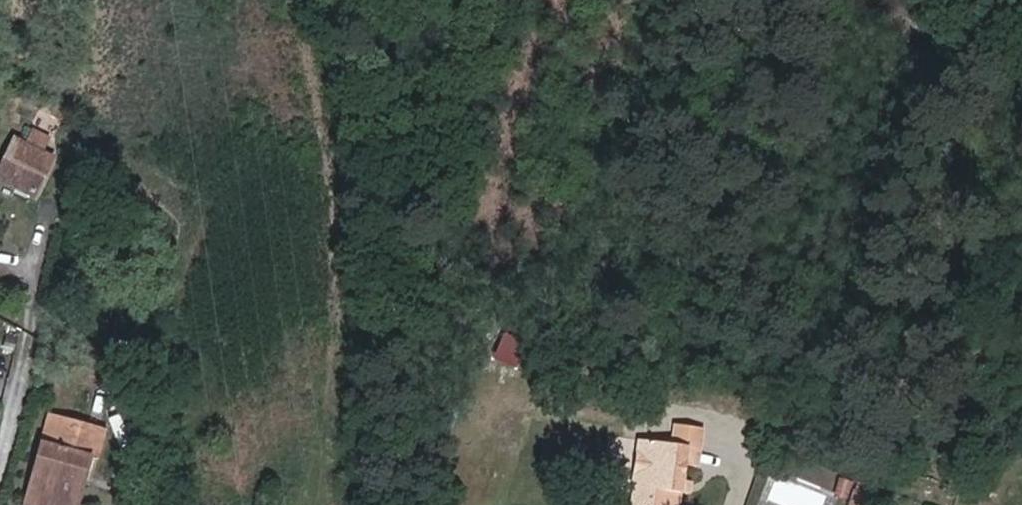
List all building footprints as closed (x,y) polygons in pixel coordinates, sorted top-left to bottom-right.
[(1,181),(39,198),(50,175),(54,177),(62,163),(46,155),(52,142),(38,135),(32,148),(19,142),(1,181)] [(53,445),(60,420),(46,417),(39,442),(53,445)] [(37,504),(76,504),(85,472),(93,474),(105,431),(60,420),(53,445),(39,442),(31,469),(46,473),(37,504)] [(679,462),(695,463),(697,441),(637,436),(634,481),(637,482),(636,504),(676,504),(679,462)] [(46,473),(31,469),(20,504),(37,504),(46,473)] [(864,490),(847,492),(849,504),(865,504),(864,490)]
